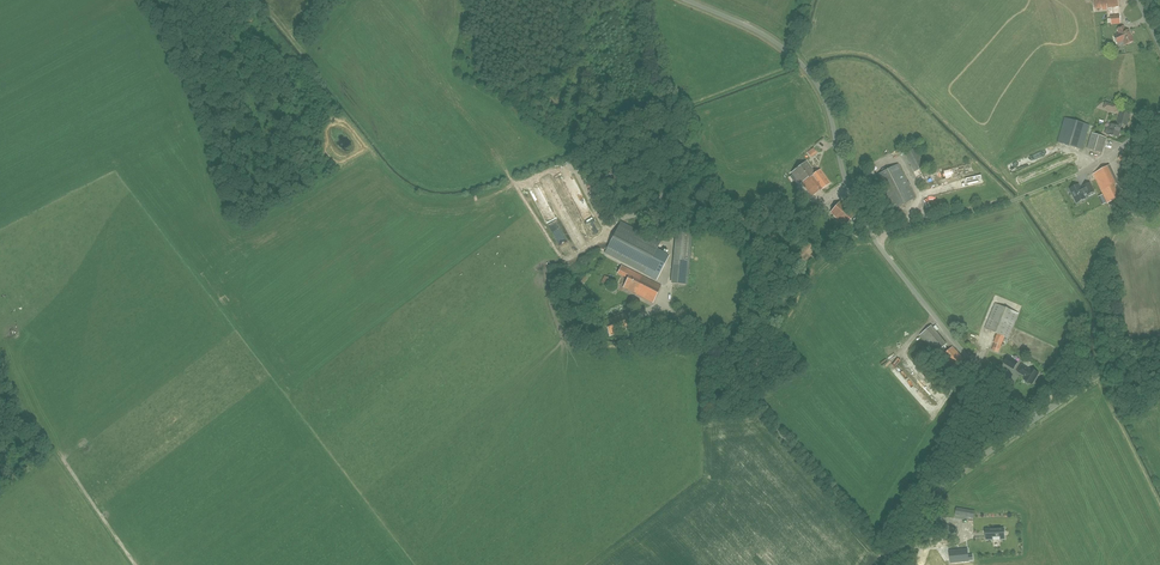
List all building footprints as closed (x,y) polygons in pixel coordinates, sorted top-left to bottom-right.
[(1102,8),(1102,9),(1107,9),(1107,7),(1118,6),(1118,0),(1094,0),(1095,8),(1102,8)] [(1111,24),(1120,23),(1119,15),(1110,16),(1111,24)] [(1118,44),(1124,41),(1125,45),(1134,41),(1128,30),(1126,31),(1124,26),(1118,29),(1119,33),(1114,36),(1118,44)] [(1104,109),(1117,113),(1119,106),(1106,102),(1104,109)] [(1128,126),(1126,126),(1130,114),(1121,112),(1117,126),(1110,124),(1108,130),(1104,129),(1102,134),(1107,135),(1118,138),(1120,130),(1123,131),(1125,130),(1127,128),(1128,126)] [(1087,133),(1089,125),(1065,118),(1058,142),(1082,150),(1087,133)] [(1102,153),(1107,138),(1092,133),(1087,149),(1102,153)] [(807,154),(814,151),(812,145),(805,149),(807,154)] [(914,172),(925,166),(916,148),(905,154),(914,172)] [(1123,152),(1118,159),(1125,166),(1130,158),(1123,152)] [(812,197),(830,183),(820,170),(815,174),(806,162),(791,173),(800,184),(802,183),(812,197)] [(893,209),(915,198),(898,164),(876,175),(893,209)] [(1090,171),(1104,201),(1117,195),(1111,183),(1114,182),(1105,164),(1090,171)] [(941,176),(951,174),(951,172),(953,171),(952,170),(965,167),(964,165),(951,167),(946,168),(946,170),(940,171),(941,176)] [(1077,203),(1085,199),(1083,195),(1087,193),(1088,195),(1094,192),(1090,183),(1083,186),(1084,187),(1080,188),(1078,185),(1070,189),(1077,203)] [(582,190),(569,197),(589,234),(603,227),(582,190)] [(845,226),(855,214),(840,201),(830,213),(845,226)] [(621,223),(605,252),(655,278),(667,255),(656,250),(660,243),(621,223)] [(686,285),(689,257),(675,256),(673,283),(686,285)] [(653,303),(661,286),(622,266),(618,273),(628,279),(623,287),(653,303)] [(607,286),(610,279),(604,276),(601,283),(607,286)] [(992,290),(999,292),(1001,285),(994,282),(992,290)] [(995,304),(985,329),(997,334),(993,343),(995,343),(993,348),(999,350),(1005,337),(1008,339),(1019,314),(995,304)] [(610,336),(629,328),(623,314),(604,321),(610,336)] [(935,354),(947,345),(931,325),(919,334),(935,354)] [(956,370),(965,361),(952,347),(943,356),(956,370)] [(1003,363),(1013,370),(1018,362),(1008,356),(1003,363)] [(921,377),(905,358),(900,362),(916,382),(921,377)] [(893,364),(888,369),(894,375),(899,370),(893,364)] [(1021,365),(1017,372),(1025,377),(1023,380),(1025,381),(1025,383),(1028,384),(1029,384),(1031,385),(1038,374),(1030,369),(1029,370),(1021,365)] [(947,381),(953,374),(948,369),(941,376),(947,381)] [(907,389),(924,411),(929,406),(913,385),(907,389)] [(963,505),(967,493),(958,490),(954,502),(963,505)] [(957,508),(955,515),(973,518),(975,511),(957,508)] [(951,541),(956,528),(937,521),(932,535),(951,541)] [(1001,539),(1004,538),(1004,529),(986,530),(986,539),(993,539),(993,540),(1001,540),(1001,539)] [(969,561),(968,560),(973,560),(972,555),(968,556),(967,549),(950,551),(951,563),(969,561)] [(939,557),(925,554),(922,564),(938,564),(939,557)]
